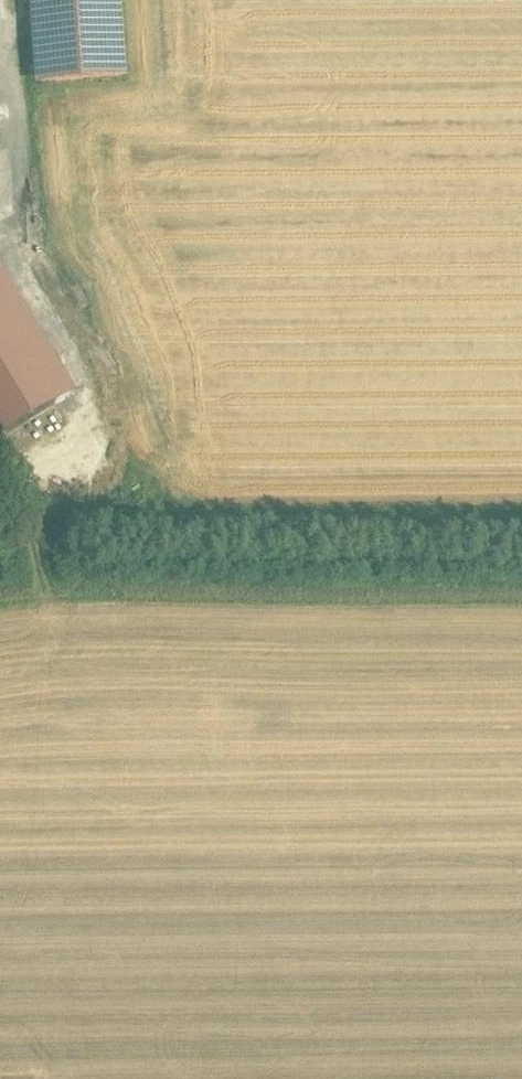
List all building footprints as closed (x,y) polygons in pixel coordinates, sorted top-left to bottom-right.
[(39,82),(123,76),(117,0),(33,0),(39,82)]
